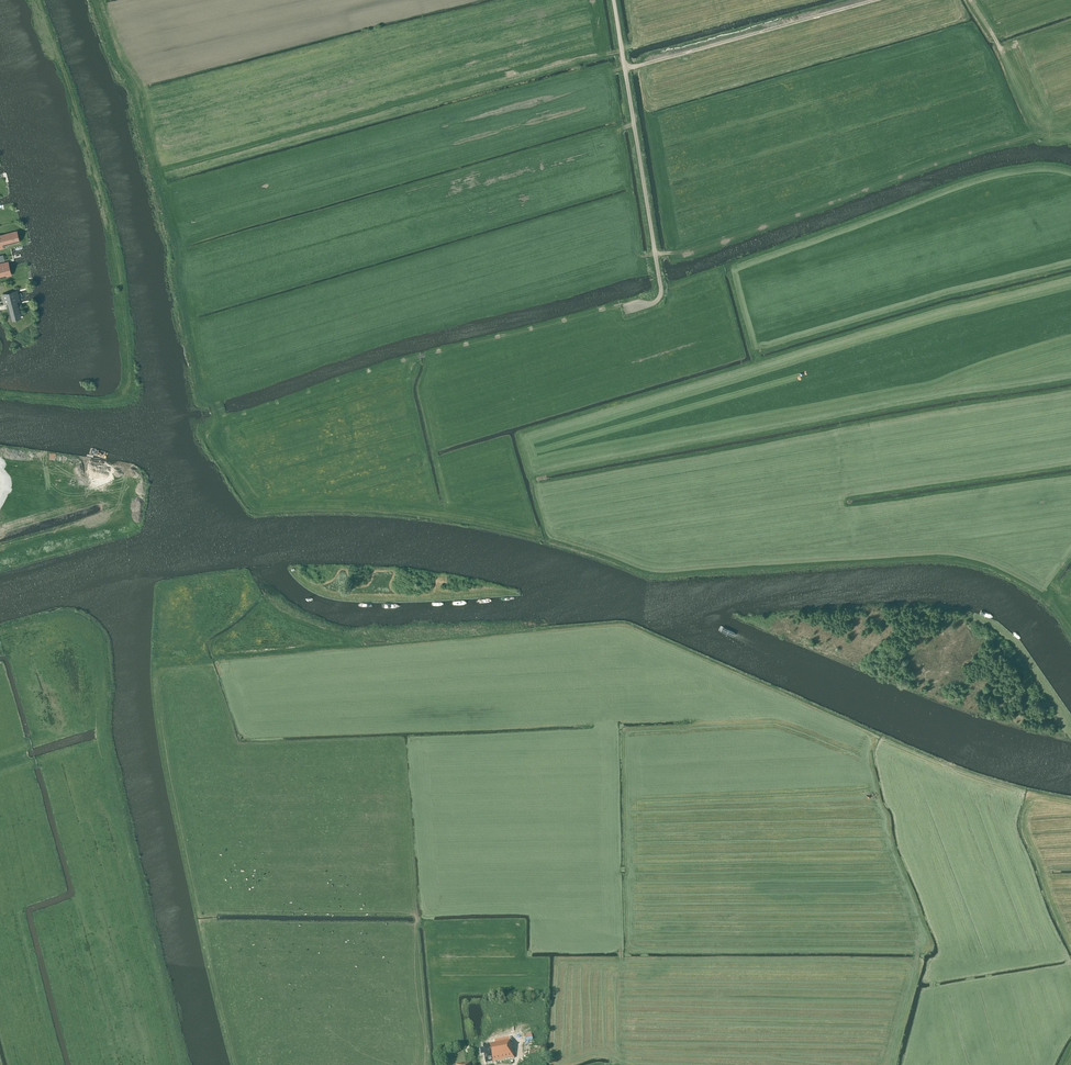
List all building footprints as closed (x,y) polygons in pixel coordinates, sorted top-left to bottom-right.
[(2,248),(1,243),(13,240),(12,233),(0,236),(0,248),(2,248)] [(19,313),(13,291),(3,294),(5,303),(9,303),(12,315),(19,313)] [(501,1034),(502,1039),(494,1041),(494,1042),(482,1044),(483,1048),(479,1049),(480,1055),(484,1054),(486,1064),(514,1058),(512,1044),(510,1045),(509,1038),(511,1038),(510,1032),(501,1034)]
